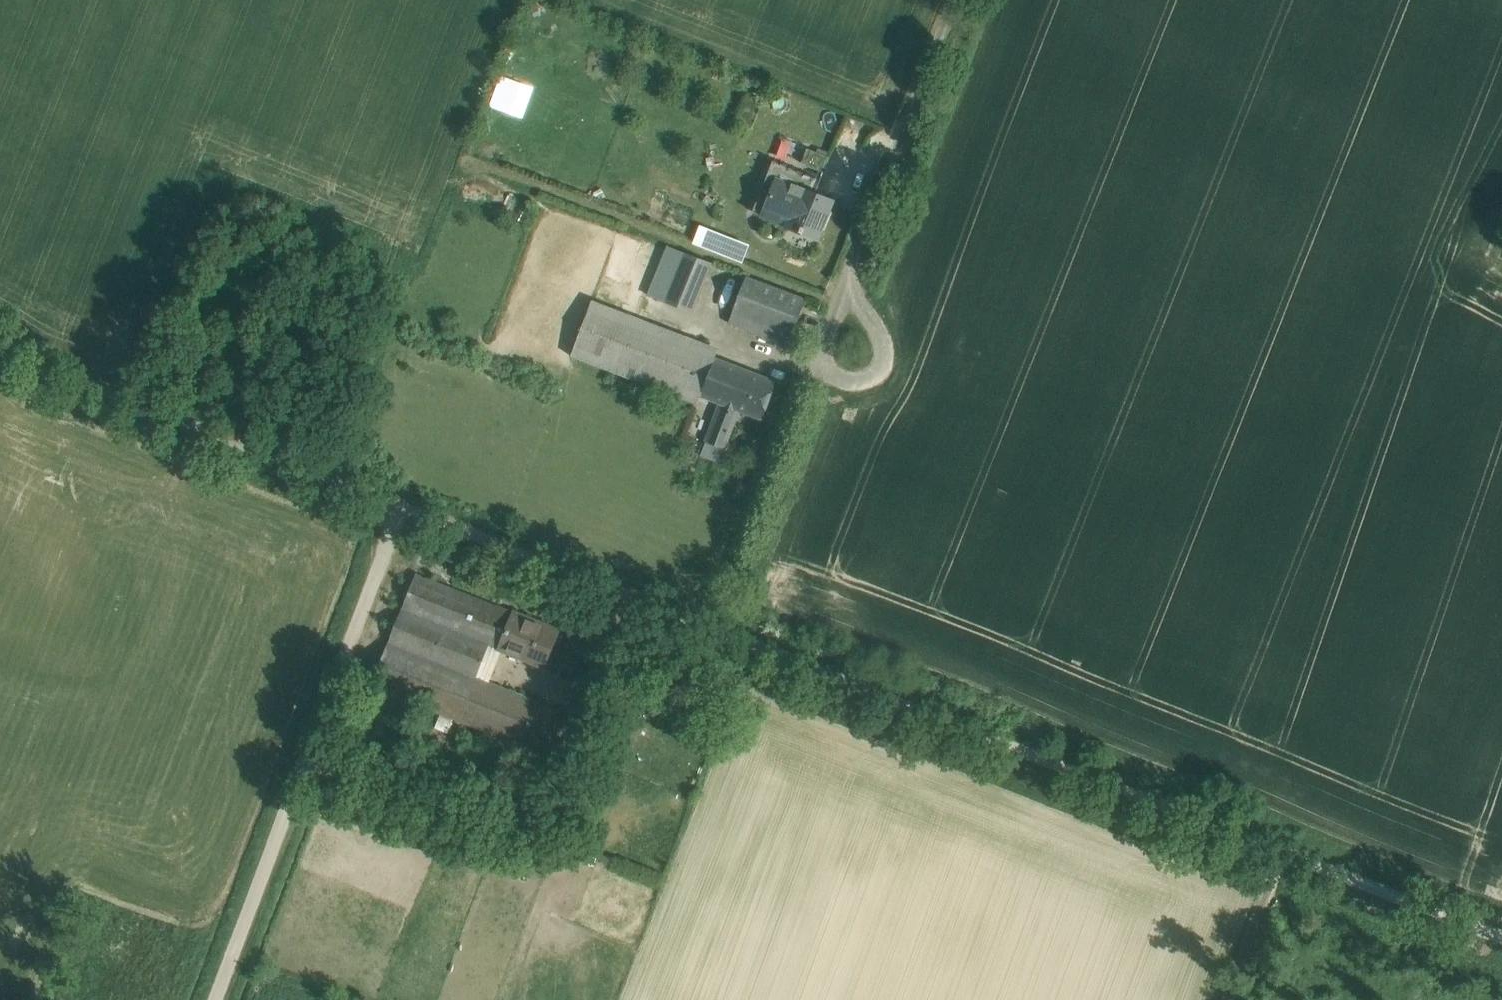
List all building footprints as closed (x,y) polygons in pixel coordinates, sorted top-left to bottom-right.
[(510,107),(519,85),(505,79),(495,101),(510,107)] [(774,161),(762,191),(772,195),(779,178),(784,166),(774,161)] [(820,180),(784,166),(779,178),(815,193),(820,180)] [(815,193),(779,178),(772,195),(766,210),(765,215),(788,224),(787,226),(818,238),(834,200),(815,193)] [(772,195),(762,191),(756,207),(766,210),(772,195)] [(699,223),(692,242),(744,261),(751,242),(699,223)] [(685,252),(671,247),(651,296),(664,302),(685,252)] [(685,252),(664,302),(693,313),(713,263),(685,252)] [(720,308),(730,274),(713,269),(702,302),(720,308)] [(807,299),(747,276),(729,322),(789,345),(807,299)] [(717,355),(601,309),(582,358),(698,404),(702,394),(715,360),(717,355)] [(775,383),(715,360),(702,394),(723,402),(739,408),(762,417),(775,383)] [(723,402),(707,441),(724,447),(739,408),(723,402)] [(724,447),(707,441),(702,454),(719,460),(724,447)] [(491,682),(504,650),(545,667),(560,630),(515,612),(515,613),(418,574),(418,573),(417,573),(372,685),(541,753),(559,709),(491,682)]
